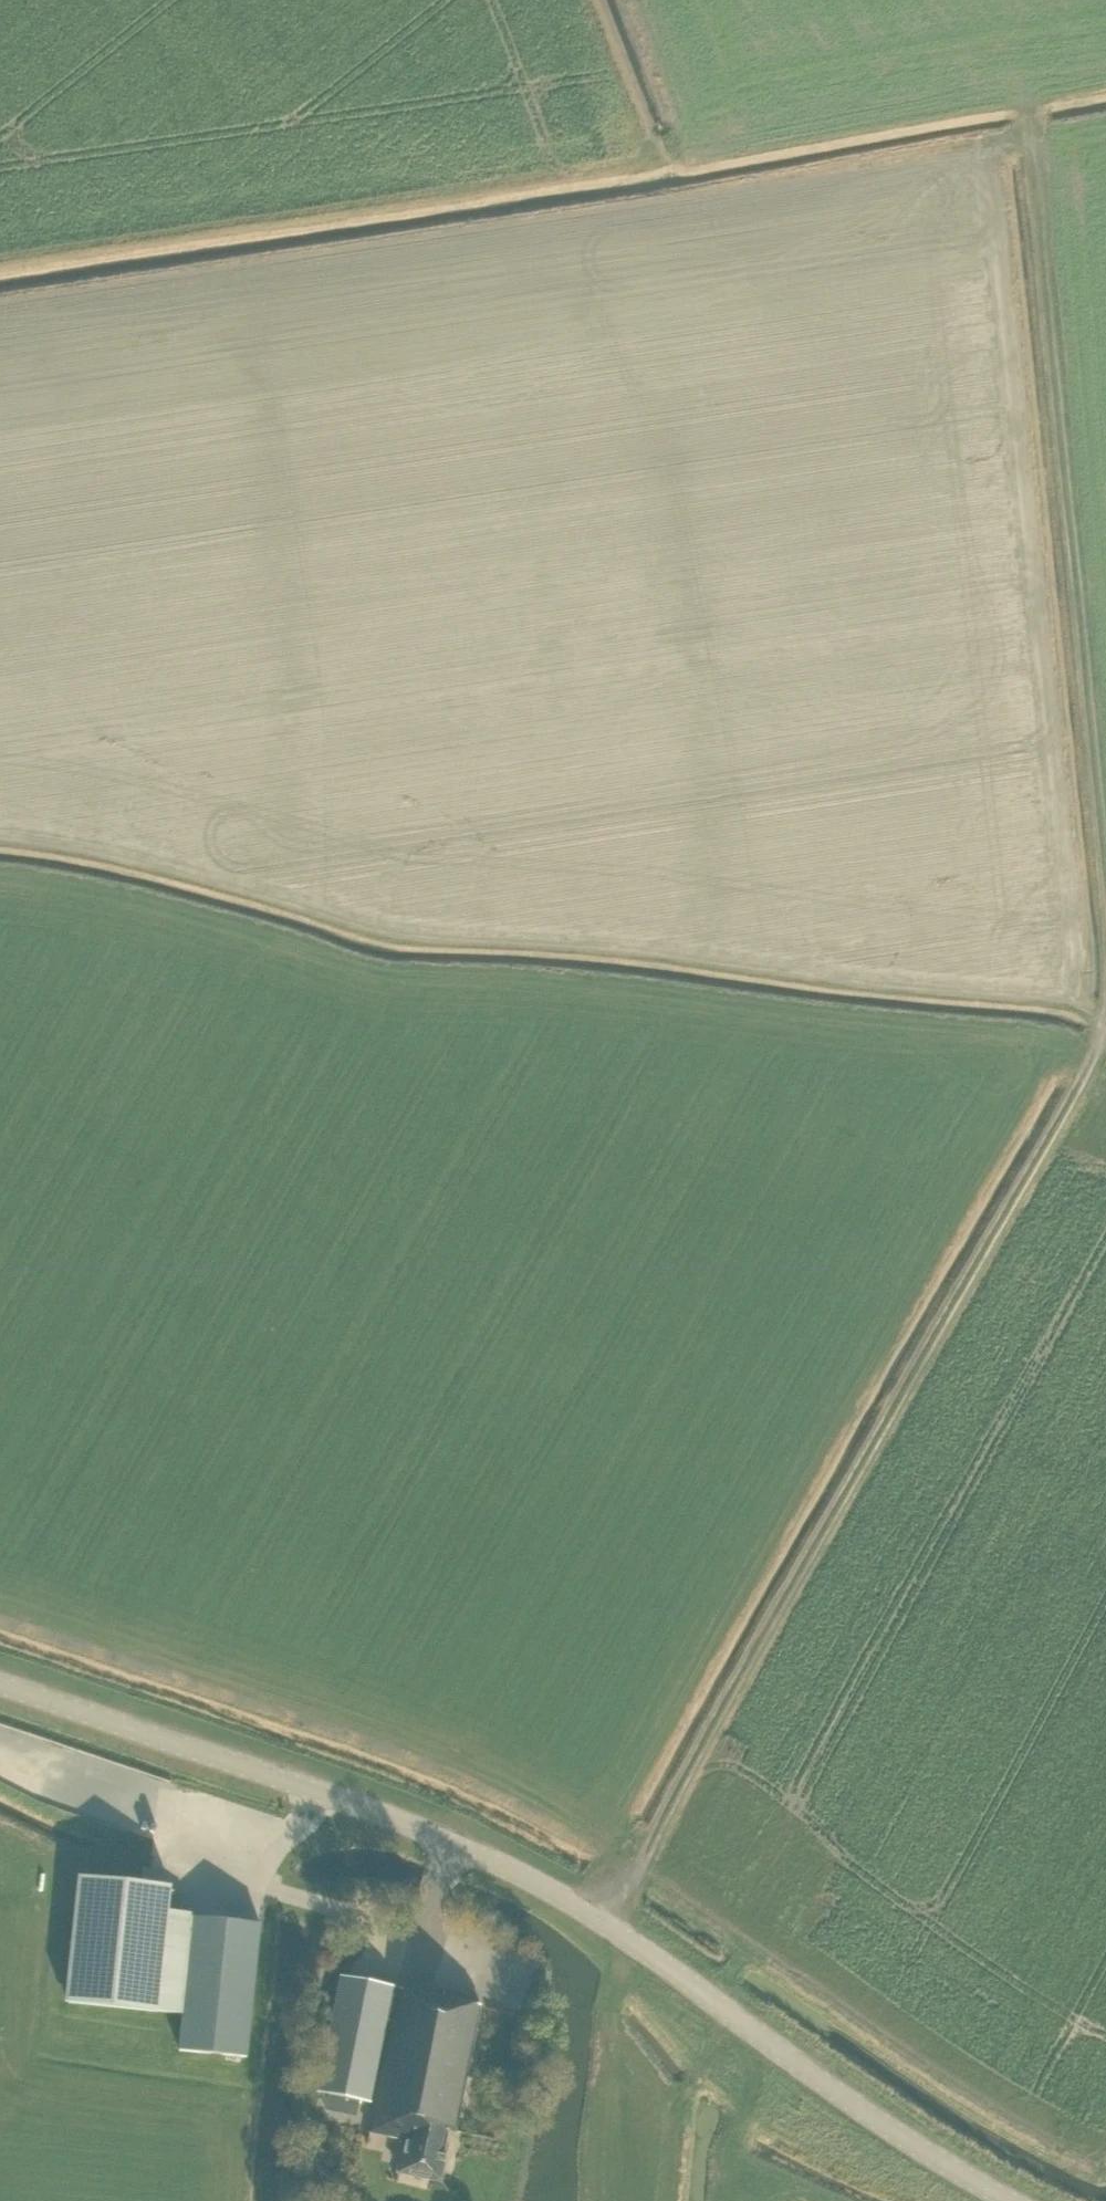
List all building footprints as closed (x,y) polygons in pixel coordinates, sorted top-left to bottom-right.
[(247,2057),(260,1925),(168,1915),(171,1888),(81,1878),(68,2004),(183,2015),(180,2051),(247,2057)] [(341,1978),(318,2092),(370,2102),(387,2019),(393,2020),(370,2133),(405,2140),(398,2173),(440,2182),(444,2163),(443,2162),(449,2132),(456,2133),(482,2006),(341,1978)]
